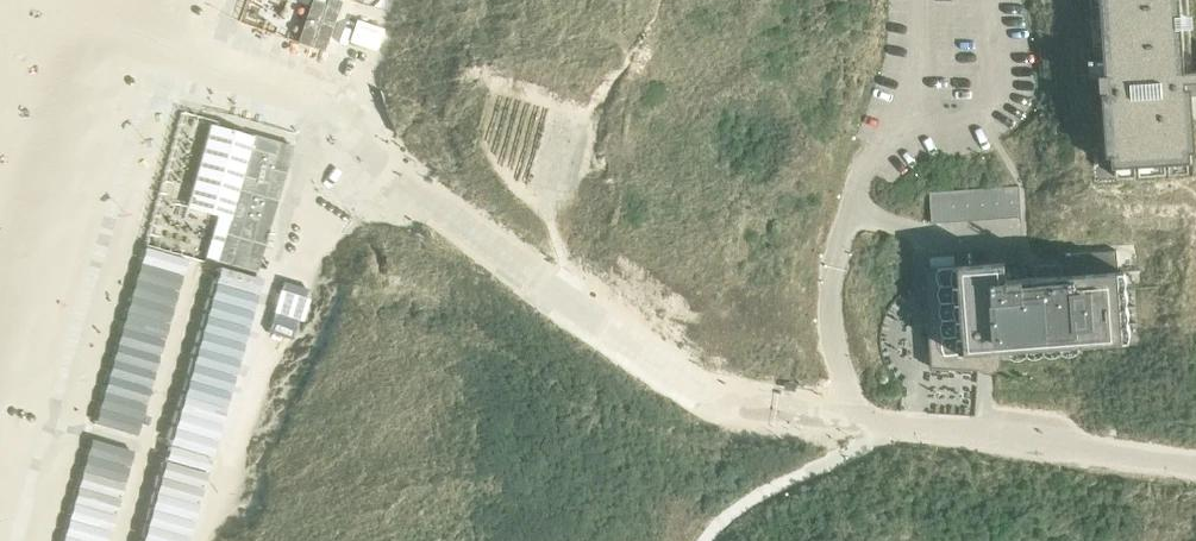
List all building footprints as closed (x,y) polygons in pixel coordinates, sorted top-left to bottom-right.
[(383,0),(287,0),(275,34),(361,63),(383,0)] [(1185,62),(1181,7),(1180,0),(1105,0),(1105,4),(1101,4),(1101,8),(1106,8),(1108,43),(1103,43),(1104,47),(1108,47),(1110,74),(1099,74),(1099,78),(1100,78),(1100,89),(1106,89),(1110,139),(1112,166),(1116,166),(1115,161),(1134,160),(1135,165),(1138,165),(1138,160),(1164,158),(1165,163),(1168,163),(1168,158),(1187,156),(1187,161),(1190,161),(1191,161),(1190,151),(1186,95),(1192,95),(1195,94),(1195,61),(1191,62),(1185,62)] [(287,257),(318,162),(209,127),(179,222),(287,257)] [(1017,183),(999,185),(1001,216),(1019,214),(1017,183)] [(983,217),(1001,216),(999,185),(981,186),(983,217)] [(963,187),(965,218),(983,217),(981,186),(963,187)] [(963,187),(945,189),(947,220),(965,218),(963,187)] [(947,220),(945,189),(927,190),(930,221),(947,220)] [(1004,262),(923,268),(930,367),(977,369),(977,352),(1009,350),(1009,355),(1010,354),(1010,349),(1026,348),(1026,353),(1027,353),(1027,348),(1043,347),(1043,352),(1045,352),(1044,347),(1060,346),(1061,351),(1062,351),(1061,346),(1077,344),(1078,350),(1079,350),(1079,344),(1129,341),(1124,270),(1115,271),(1114,251),(1070,254),(1071,274),(1005,279),(1004,262)] [(181,272),(138,259),(93,421),(135,432),(181,272)] [(138,540),(184,540),(254,291),(210,279),(138,540)] [(89,436),(60,540),(108,540),(132,448),(89,436)]
